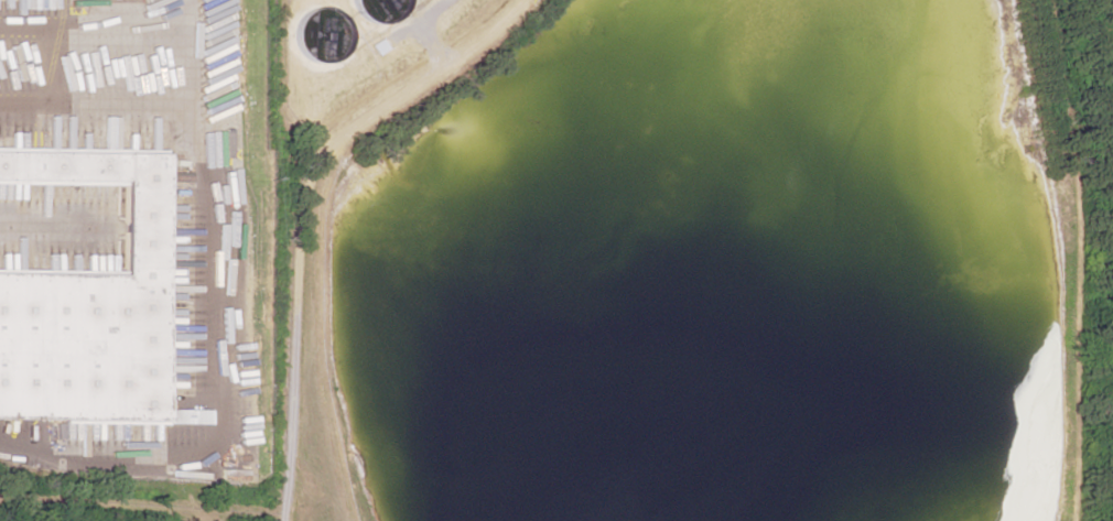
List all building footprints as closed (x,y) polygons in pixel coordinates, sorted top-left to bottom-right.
[(0,150),(0,184),(126,185),(125,274),(0,272),(0,420),(207,423),(207,410),(167,409),(171,152),(0,150)]
